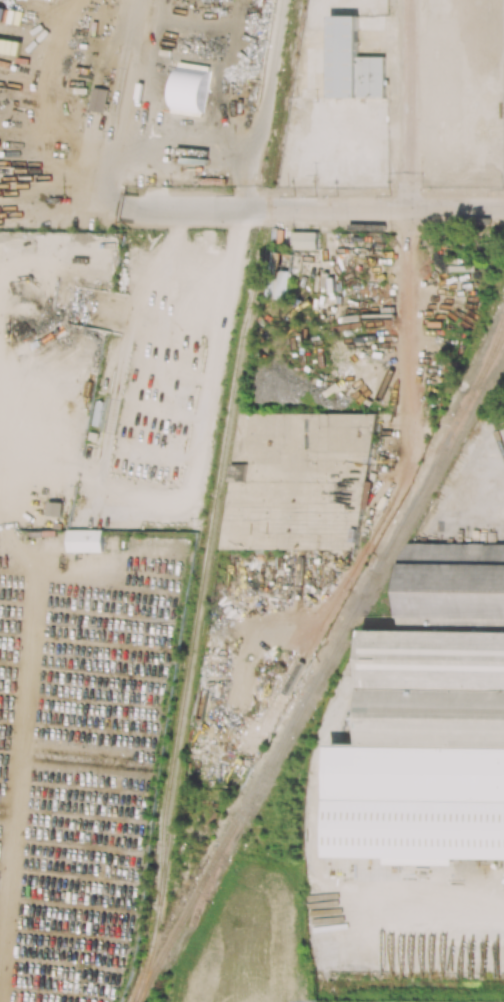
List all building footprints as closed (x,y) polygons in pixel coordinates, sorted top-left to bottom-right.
[(384,98),(384,57),(357,56),(357,16),(330,16),(329,97),(384,98)] [(104,113),(108,90),(93,87),(88,110),(104,113)] [(317,232),(292,232),(292,249),(317,249),(317,232)] [(291,271),(279,270),(281,253),(273,252),(267,298),(287,300),(291,271)] [(230,549),(321,550),(321,526),(320,528),(318,527),(322,520),(331,521),(337,512),(342,515),(344,511),(345,501),(340,498),(342,495),(335,491),(339,486),(339,477),(331,471),(340,472),(340,461),(344,455),(344,448),(357,457),(361,451),(375,451),(375,414),(232,412),(230,549)] [(63,502),(48,501),(47,515),(62,516),(63,502)] [(103,551),(103,530),(68,530),(68,551),(103,551)] [(503,860),(503,545),(402,542),(401,630),(364,630),(361,744),(332,744),(329,856),(503,860)]
